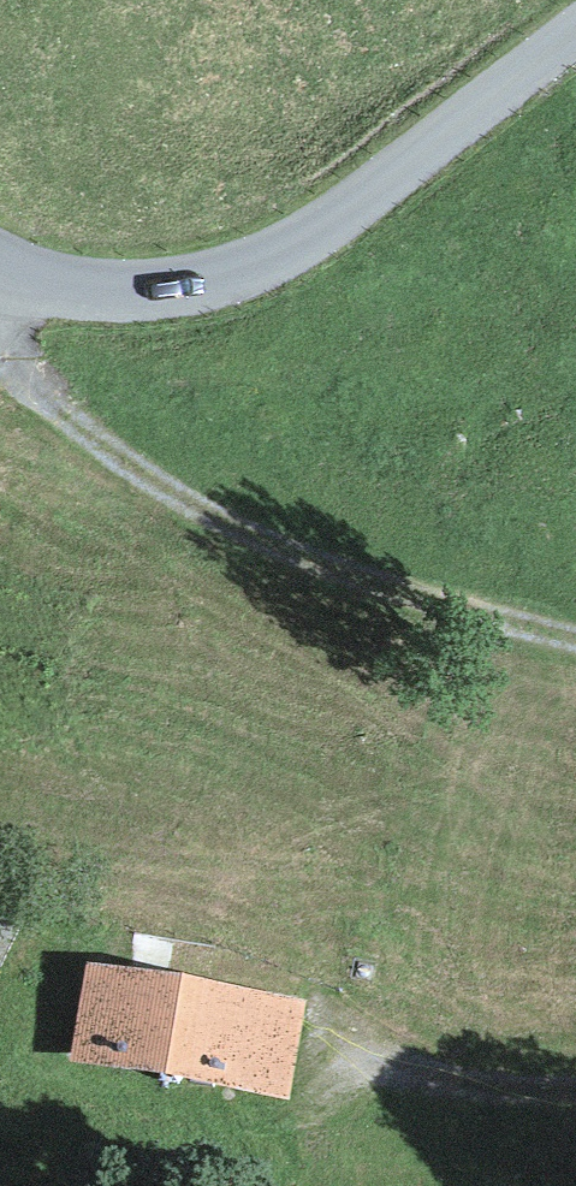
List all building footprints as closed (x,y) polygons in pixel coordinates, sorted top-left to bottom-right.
[(97,983),(84,1056),(280,1090),(293,1016),(97,983)]
